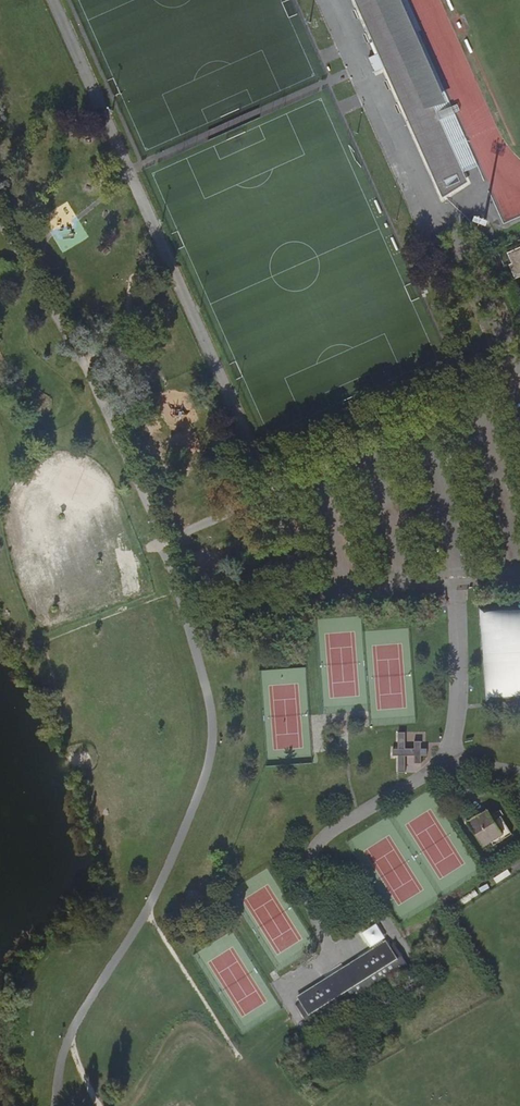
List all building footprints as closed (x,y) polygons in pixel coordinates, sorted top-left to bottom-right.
[(438,184),(478,166),(404,0),(356,0),(379,53),(368,58),(375,72),(386,67),(438,184)] [(519,276),(519,275),(519,249),(509,254),(519,276)] [(482,613),(485,697),(519,696),(519,611),(482,613)] [(311,762),(307,667),(261,669),(265,764),(311,762)] [(396,732),(396,755),(415,754),(415,763),(422,763),(422,754),(424,754),(424,741),(415,741),(415,748),(406,748),(406,732),(396,732)] [(398,755),(397,771),(405,771),(405,756),(398,755)] [(469,822),(483,846),(503,834),(488,810),(469,822)] [(363,933),(372,947),(373,946),(375,950),(384,944),(382,940),(385,938),(377,925),(363,933)] [(375,950),(354,963),(356,967),(343,975),(340,972),(298,999),(318,1030),(407,974),(387,942),(384,944),(375,950)] [(354,963),(340,972),(343,975),(356,967),(354,963)]
